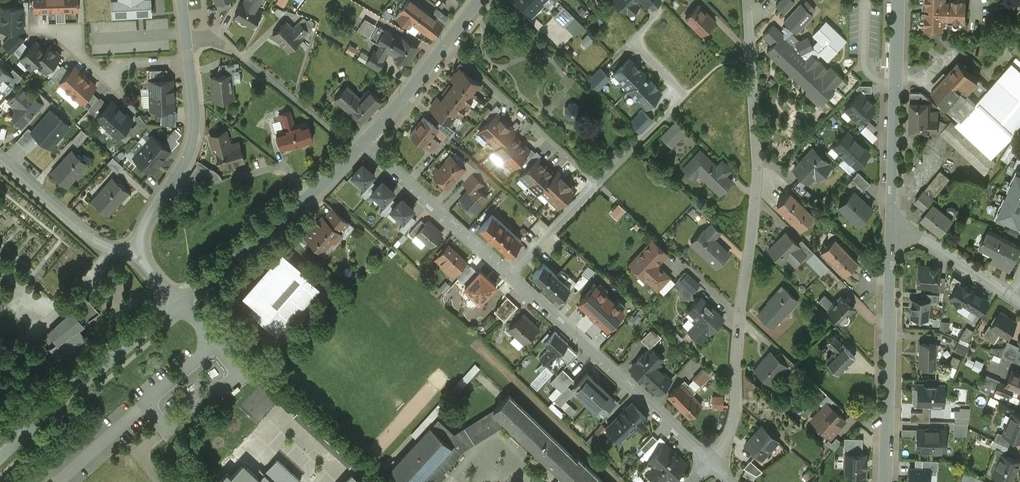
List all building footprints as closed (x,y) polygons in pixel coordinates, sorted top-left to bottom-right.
[(35,11),(35,10),(56,9),(56,0),(35,0),(35,11)] [(56,9),(76,9),(77,10),(77,0),(56,0),(56,9)] [(112,18),(152,16),(151,0),(111,0),(112,18)] [(218,1),(216,1),(219,9),(231,5),(229,0),(217,0),(218,1)] [(413,0),(407,0),(399,11),(395,17),(408,26),(406,29),(415,34),(420,27),(432,36),(442,23),(413,0)] [(532,14),(545,0),(517,0),(532,14)] [(626,10),(627,9),(630,12),(638,4),(636,2),(638,0),(616,0),(626,10)] [(772,44),(767,50),(767,51),(772,57),(773,57),(808,90),(808,89),(811,92),(809,95),(819,104),(834,88),(833,87),(843,78),(830,66),(827,68),(811,53),(810,53),(807,50),(813,47),(807,36),(800,40),(792,33),(794,30),(796,32),(813,15),(811,13),(815,8),(806,0),(802,5),(800,3),(784,21),(790,26),(783,34),(773,25),(763,35),(772,44)] [(775,5),(784,13),(795,1),(793,0),(780,0),(775,5)] [(923,6),(927,6),(927,9),(923,9),(923,15),(926,15),(925,27),(943,27),(944,23),(946,23),(946,15),(948,15),(948,20),(954,20),(954,17),(966,18),(966,0),(949,0),(949,1),(946,1),(946,0),(923,0),(923,6)] [(256,8),(244,1),(235,16),(253,26),(261,11),(256,8)] [(698,4),(686,18),(702,33),(714,19),(698,4)] [(574,16),(563,5),(554,15),(564,25),(574,16)] [(1,7),(1,14),(0,16),(0,18),(1,19),(1,29),(10,29),(17,30),(22,25),(22,7),(1,7)] [(314,27),(304,17),(299,21),(308,30),(309,32),(314,27)] [(370,37),(377,23),(365,17),(358,30),(370,37)] [(825,19),(812,33),(820,41),(814,47),(827,60),(846,39),(825,19)] [(292,27),(286,21),(273,33),(289,50),(302,37),(301,37),(308,30),(299,21),(292,27)] [(383,30),(377,27),(371,38),(377,42),(385,28),(384,28),(383,30)] [(402,38),(385,28),(377,42),(394,52),(402,38)] [(17,30),(10,29),(10,36),(3,43),(13,52),(25,39),(16,31),(17,30)] [(588,33),(582,40),(587,46),(594,38),(588,33)] [(418,46),(402,37),(402,38),(394,52),(409,61),(418,46)] [(35,41),(20,58),(31,67),(50,46),(50,45),(45,50),(35,41)] [(50,46),(31,67),(36,62),(46,71),(60,55),(50,46)] [(386,50),(379,46),(377,50),(384,54),(386,50)] [(377,50),(374,48),(366,62),(377,69),(385,55),(384,54),(377,50)] [(645,73),(629,58),(614,73),(622,81),(621,82),(628,89),(628,90),(645,73)] [(959,60),(932,89),(961,117),(988,88),(978,79),(959,60)] [(238,62),(220,64),(221,72),(222,72),(222,74),(230,73),(239,72),(238,62)] [(956,122),(972,137),(971,137),(991,156),(1019,123),(1019,71),(1011,63),(999,76),(961,117),(956,122)] [(74,66),(60,83),(70,92),(85,76),(74,66)] [(0,70),(0,91),(9,80),(13,76),(9,72),(3,67),(0,70)] [(21,75),(13,67),(9,72),(13,76),(9,80),(14,84),(21,75)] [(477,81),(459,67),(456,72),(456,71),(451,77),(456,80),(470,90),(477,81)] [(167,68),(155,68),(156,79),(167,79),(167,68)] [(600,68),(589,79),(596,86),(607,74),(600,68)] [(222,74),(220,74),(220,75),(211,76),(213,100),(233,97),(230,73),(222,74)] [(650,81),(644,75),(645,74),(645,73),(628,90),(636,99),(637,98),(646,106),(660,92),(656,87),(656,86),(650,80),(650,81)] [(85,76),(70,92),(81,101),(95,85),(85,76)] [(156,79),(150,79),(150,94),(173,93),(173,79),(167,79),(156,79)] [(470,90),(456,80),(449,90),(466,103),(473,93),(470,90)] [(867,84),(859,84),(855,88),(860,92),(860,91),(863,94),(865,91),(871,92),(871,85),(867,84)] [(22,85),(9,100),(17,107),(13,112),(10,110),(9,111),(22,124),(37,107),(31,101),(36,96),(29,90),(28,91),(22,85)] [(360,97),(347,85),(335,97),(349,109),(360,97)] [(349,109),(348,110),(361,122),(365,117),(366,117),(382,99),(369,87),(360,97),(349,109)] [(466,103),(449,90),(442,100),(455,110),(459,113),(466,103)] [(36,96),(31,101),(37,107),(42,111),(51,101),(40,91),(36,96)] [(863,94),(860,91),(860,92),(852,100),(867,114),(874,106),(874,104),(863,94)] [(930,99),(922,91),(910,91),(910,130),(938,131),(938,117),(938,110),(930,110),(930,103),(930,99)] [(174,107),(173,93),(150,94),(150,108),(174,107)] [(442,100),(437,96),(433,102),(434,102),(430,107),(448,120),(455,110),(442,100)] [(112,100),(96,117),(107,126),(122,109),(112,100)] [(867,114),(852,100),(845,109),(858,121),(861,121),(867,114)] [(580,108),(575,104),(569,104),(565,108),(565,114),(569,118),(575,118),(580,114),(580,108)] [(71,126),(52,109),(32,133),(50,148),(55,142),(57,143),(71,126)] [(122,109),(107,126),(117,136),(133,119),(122,109)] [(642,109),(631,121),(641,130),(652,119),(642,109)] [(295,125),(290,110),(278,114),(283,128),(276,131),(281,147),(312,138),(308,121),(295,125)] [(514,130),(496,113),(480,130),(497,146),(511,132),(511,133),(514,130)] [(423,117),(409,133),(423,144),(430,135),(436,128),(423,117)] [(455,130),(441,119),(436,125),(450,137),(455,130)] [(874,131),(878,127),(870,120),(861,130),(874,141),(879,135),(874,131)] [(996,161),(952,120),(940,132),(985,173),(996,161)] [(686,130),(676,121),(675,121),(676,122),(671,127),(670,127),(661,136),(668,142),(676,133),(680,137),(686,130)] [(174,145),(183,132),(176,127),(166,139),(174,145)] [(88,133),(81,128),(71,139),(78,145),(88,133)] [(225,131),(210,135),(214,150),(217,150),(221,166),(243,159),(238,142),(229,145),(225,131)] [(847,131),(833,146),(838,151),(838,153),(843,157),(858,142),(847,131)] [(511,133),(511,132),(497,146),(494,149),(512,166),(528,149),(511,133)] [(170,150),(152,135),(143,145),(160,160),(170,150)] [(440,143),(430,135),(423,144),(433,151),(440,143)] [(858,142),(843,157),(848,162),(850,162),(855,166),(869,152),(858,142)] [(1008,163),(1018,148),(1011,143),(1001,158),(1008,163)] [(160,160),(143,145),(134,156),(151,171),(160,160)] [(88,163),(71,148),(51,171),(68,186),(88,163)] [(812,148),(793,168),(801,176),(797,180),(803,186),(817,171),(821,174),(830,165),(826,161),(825,160),(825,161),(817,154),(818,153),(812,148)] [(717,166),(700,149),(683,167),(692,175),(691,176),(692,177),(697,171),(720,193),(725,189),(724,188),(729,183),(723,177),(725,174),(717,166)] [(123,165),(113,156),(107,162),(117,172),(123,165)] [(451,156),(434,174),(447,186),(458,173),(464,167),(461,165),(451,156)] [(554,174),(537,157),(520,174),(538,191),(541,189),(541,188),(554,174)] [(475,167),(466,159),(461,165),(464,167),(458,173),(464,179),(471,172),(475,167)] [(731,168),(722,160),(717,166),(725,174),(731,168)] [(196,162),(197,163),(185,182),(195,189),(202,179),(205,181),(206,180),(205,177),(204,176),(209,170),(196,161),(196,162)] [(375,173),(363,162),(352,175),(364,185),(375,173)] [(1017,168),(996,215),(1019,226),(1019,170),(1019,169),(1017,168)] [(941,170),(924,190),(932,197),(935,194),(936,195),(950,177),(941,170)] [(574,188),(557,171),(554,174),(541,188),(541,189),(558,205),(574,188)] [(870,183),(858,171),(852,177),(864,189),(870,183)] [(483,182),(471,172),(464,179),(463,181),(469,187),(473,183),(478,187),(483,182)] [(129,192),(111,176),(91,198),(109,214),(129,192)] [(864,189),(852,177),(846,183),(853,190),(853,189),(859,194),(864,189)] [(394,191),(382,180),(378,185),(372,192),(384,203),(394,191)] [(803,186),(797,180),(791,186),(800,195),(806,189),(803,186)] [(372,192),(378,185),(373,181),(361,194),(366,198),(372,192)] [(469,187),(460,198),(474,210),(487,196),(478,187),(473,183),(469,187)] [(853,190),(838,205),(857,222),(872,207),(859,194),(853,189),(853,190)] [(924,190),(915,200),(927,210),(922,217),(941,232),(953,218),(934,203),(936,200),(924,190)] [(814,215),(790,192),(778,205),(801,228),(814,215)] [(414,208),(402,197),(397,202),(391,209),(403,220),(414,208)] [(391,209),(397,202),(392,198),(380,211),(385,216),(391,209)] [(333,208),(328,213),(341,225),(341,224),(343,226),(348,221),(333,208)] [(324,217),(322,216),(306,234),(313,241),(316,237),(324,245),(332,237),(335,239),(341,232),(339,231),(343,226),(341,224),(341,225),(328,213),(324,217)] [(521,240),(492,213),(480,227),(508,253),(521,240)] [(404,232),(416,219),(411,215),(399,228),(404,232)] [(421,219),(409,233),(413,237),(417,233),(425,223),(421,219)] [(425,223),(417,233),(430,245),(441,232),(428,220),(425,223)] [(720,231),(712,223),(707,228),(715,236),(720,231)] [(728,253),(713,238),(715,236),(707,228),(705,230),(704,229),(698,235),(701,238),(695,244),(704,253),(704,254),(716,266),(728,253)] [(988,229),(984,238),(987,240),(983,247),(994,253),(991,261),(1010,271),(1019,250),(1019,245),(988,229)] [(786,232),(768,249),(781,263),(787,257),(795,264),(803,256),(805,255),(797,247),(799,245),(797,243),(786,232)] [(858,261),(835,237),(822,250),(845,273),(858,261)] [(652,239),(642,250),(639,250),(639,253),(630,263),(633,266),(633,270),(637,273),(641,273),(643,271),(649,276),(659,266),(656,264),(666,253),(652,239)] [(814,252),(801,239),(797,243),(799,245),(797,247),(805,255),(803,256),(806,259),(814,252)] [(465,260),(448,244),(434,258),(445,269),(447,267),(454,273),(465,260)] [(306,273),(281,252),(245,294),(257,304),(269,315),(303,276),(306,273)] [(556,275),(544,263),(533,275),(546,286),(556,275)] [(939,267),(919,265),(918,281),(927,282),(926,286),(932,287),(937,288),(938,276),(939,267)] [(649,276),(647,278),(657,288),(669,275),(659,266),(649,276)] [(836,276),(828,268),(818,277),(826,285),(836,276)] [(569,275),(562,269),(556,275),(563,281),(569,275)] [(490,284),(476,270),(464,283),(478,296),(490,284)] [(698,284),(686,272),(680,279),(693,290),(698,284)] [(556,275),(546,286),(559,298),(569,286),(563,281),(556,275)] [(269,315),(257,304),(251,311),(277,334),(317,288),(303,276),(269,315)] [(945,277),(938,276),(937,288),(932,287),(932,290),(944,291),(945,277)] [(452,284),(441,296),(447,302),(458,290),(452,284)] [(783,286),(768,302),(769,303),(759,313),(773,326),(787,311),(788,312),(789,311),(787,309),(795,300),(797,302),(798,301),(789,293),(790,292),(783,286)] [(987,300),(969,288),(960,301),(979,313),(987,300)] [(921,293),(920,299),(930,300),(930,304),(938,304),(939,295),(921,293)] [(830,300),(824,295),(819,300),(825,305),(830,300)] [(854,307),(841,295),(827,309),(841,322),(842,320),(843,321),(844,321),(845,321),(846,321),(847,321),(848,320),(848,319),(849,318),(849,317),(849,316),(848,315),(848,314),(854,307)] [(507,296),(494,311),(504,320),(517,306),(507,296)] [(723,317),(700,296),(689,309),(701,321),(691,332),(700,340),(708,330),(709,331),(723,317)] [(920,299),(911,298),(909,317),(928,318),(930,304),(930,300),(920,299)] [(596,311),(583,299),(573,311),(586,323),(596,311)] [(72,309),(68,314),(79,328),(84,324),(72,309)] [(1006,314),(1000,310),(991,325),(989,324),(983,333),(993,339),(998,330),(1007,336),(1016,321),(1006,315),(1006,314)] [(596,311),(586,323),(599,334),(610,323),(596,311)] [(538,327),(523,313),(508,329),(524,343),(538,327)] [(68,314),(48,332),(57,342),(50,347),(58,358),(86,338),(81,331),(79,328),(68,314)] [(494,318),(491,314),(481,323),(485,327),(492,321),(492,320),(494,318)] [(973,330),(967,326),(959,338),(967,341),(973,330)] [(641,339),(650,348),(662,336),(653,327),(641,339)] [(555,331),(544,343),(549,347),(540,357),(548,365),(557,355),(568,343),(555,331)] [(843,343),(842,344),(834,336),(827,343),(835,351),(826,359),(839,372),(855,356),(843,343)] [(969,347),(958,342),(954,349),(965,354),(969,347)] [(1018,347),(1007,342),(1002,354),(1013,359),(1017,349),(1018,347)] [(935,343),(920,343),(919,365),(922,365),(922,368),(929,368),(929,365),(935,365),(935,343)] [(660,357),(650,347),(643,355),(654,365),(660,357)] [(1017,349),(1013,359),(1012,360),(1019,363),(1019,360),(1019,350),(1017,349)] [(538,355),(531,350),(524,358),(531,363),(538,355)] [(771,351),(766,356),(755,368),(770,383),(780,372),(781,373),(787,366),(777,357),(771,351)] [(792,361),(781,351),(777,357),(787,366),(792,361)] [(654,365),(643,355),(631,367),(658,392),(670,380),(654,365)] [(966,364),(981,371),(984,363),(969,357),(966,364)] [(693,378),(702,385),(711,375),(703,367),(693,378)] [(1011,370),(1006,383),(1019,389),(1019,374),(1011,370)] [(610,394),(587,372),(573,388),(596,409),(601,404),(605,408),(613,399),(609,395),(610,394)] [(689,376),(668,395),(688,416),(701,404),(692,394),(699,387),(689,376)] [(0,381),(0,396),(11,386),(3,378),(0,381)] [(1005,384),(999,382),(995,391),(1009,396),(1012,388),(1005,385),(1005,384)] [(943,384),(918,383),(918,385),(915,385),(915,393),(918,393),(918,404),(943,405),(943,384)] [(572,392),(568,388),(561,396),(565,400),(572,392)] [(561,474),(568,481),(569,479),(573,481),(603,481),(577,457),(575,459),(507,394),(493,409),(494,409),(506,421),(561,474)] [(724,409),(724,395),(713,395),(713,409),(724,409)] [(605,408),(603,411),(608,415),(619,403),(614,398),(605,408)] [(843,409),(833,400),(829,404),(839,414),(843,409)] [(632,402),(606,427),(614,434),(621,427),(627,434),(633,429),(638,424),(641,428),(646,424),(642,420),(646,416),(632,402)] [(839,414),(829,404),(826,407),(824,405),(819,411),(838,428),(846,420),(839,414)] [(506,421),(494,409),(465,428),(470,436),(499,419),(502,424),(506,421)] [(838,428),(819,411),(814,416),(816,419),(813,422),(830,437),(838,428)] [(926,411),(911,411),(910,420),(925,421),(926,411)] [(1013,413),(1009,422),(1008,422),(1003,434),(1019,441),(1019,416),(1013,413)] [(438,419),(431,427),(430,426),(391,469),(405,481),(433,481),(465,447),(456,433),(454,434),(438,419)] [(602,423),(595,431),(599,435),(606,428),(602,423)] [(778,440),(761,425),(745,443),(761,458),(778,440)] [(928,428),(925,429),(917,429),(917,449),(931,449),(931,428),(928,428)] [(945,429),(937,429),(934,428),(931,428),(931,449),(944,450),(945,429)] [(1010,439),(996,434),(994,439),(1008,446),(1010,439)] [(862,438),(844,438),(844,450),(848,450),(862,450),(862,438)] [(1008,446),(994,439),(991,446),(1005,452),(1008,446)] [(679,457),(664,443),(648,460),(654,465),(648,471),(659,481),(665,475),(669,480),(683,466),(684,466),(686,464),(686,462),(680,458),(679,457)] [(862,450),(848,450),(847,478),(868,479),(868,450),(862,450)] [(1019,460),(1002,453),(997,464),(996,464),(992,474),(1009,481),(1015,468),(1016,468),(1019,460)] [(227,472),(218,481),(299,481),(301,480),(292,472),(286,466),(286,467),(277,458),(275,460),(262,474),(262,475),(259,478),(243,463),(231,476),(227,472)] [(353,464),(347,459),(347,460),(344,463),(350,468),(353,464)] [(938,460),(922,459),(922,468),(929,468),(929,469),(938,469),(938,460)] [(762,470),(750,460),(743,467),(746,469),(756,475),(762,470)] [(909,468),(909,481),(929,481),(929,469),(929,468),(922,468),(909,468)] [(756,475),(746,469),(743,475),(753,480),(756,475)] [(648,471),(642,477),(648,481),(658,481),(659,481),(648,471)] [(351,473),(343,481),(361,481),(351,473)] [(969,474),(966,481),(970,481),(989,481),(969,474)]
